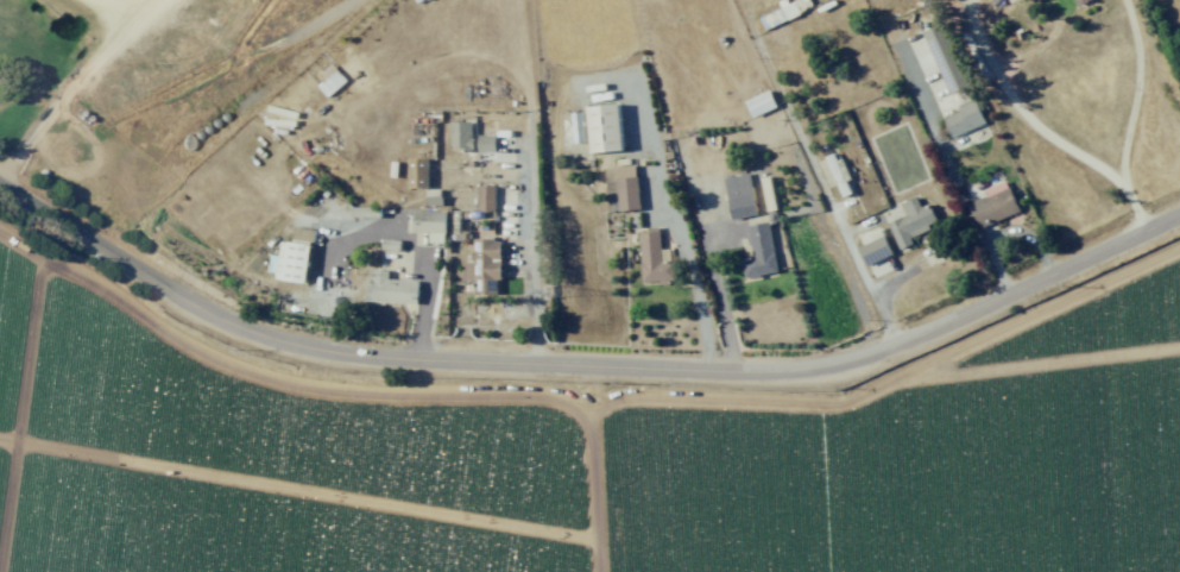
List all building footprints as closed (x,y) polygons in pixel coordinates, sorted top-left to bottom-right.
[(785,6),(759,17),(764,28),(812,8),(809,0),(792,0),(784,4),(785,6)] [(969,86),(943,22),(923,30),(949,94),(969,86)] [(315,84),(327,97),(346,79),(334,66),(315,84)] [(752,117),(777,105),(769,89),(745,101),(752,117)] [(952,137),(985,123),(976,101),(943,115),(952,137)] [(623,149),(618,103),(586,107),(592,152),(623,149)] [(583,114),(572,114),(573,141),(584,140),(583,114)] [(495,149),(495,134),(473,135),(473,121),(451,121),(451,149),(495,149)] [(829,189),(848,183),(839,153),(820,159),(829,189)] [(408,158),(409,187),(428,186),(428,158),(408,158)] [(606,166),(608,210),(639,209),(637,165),(606,166)] [(757,214),(748,172),(723,178),(732,219),(757,214)] [(987,195),(967,204),(979,229),(1019,210),(1006,180),(985,190),(987,195)] [(495,185),(478,185),(477,210),(495,211),(495,185)] [(441,204),(441,189),(427,190),(427,205),(441,204)] [(904,216),(888,221),(898,249),(913,244),(909,234),(937,225),(929,203),(920,206),(916,196),(900,202),(904,216)] [(380,206),(352,207),(352,216),(380,216),(380,206)] [(428,242),(445,243),(445,211),(413,210),(413,232),(428,232),(428,242)] [(747,225),(751,258),(742,259),(744,277),(776,272),(770,222),(747,225)] [(859,234),(863,244),(858,246),(867,266),(892,255),(880,226),(859,234)] [(308,282),(312,229),(294,227),(293,242),(280,241),(279,255),(270,254),(268,271),(276,271),(275,279),(308,282)] [(641,282),(675,281),(675,261),(669,261),(669,248),(660,248),(660,230),(639,231),(641,282)] [(381,249),(400,250),(400,239),(382,239),(381,249)] [(500,239),(473,239),(472,262),(464,262),(464,280),(475,280),(475,293),(499,293),(500,239)] [(365,301),(417,302),(418,279),(388,279),(389,271),(373,270),(373,284),(365,283),(365,301)]
